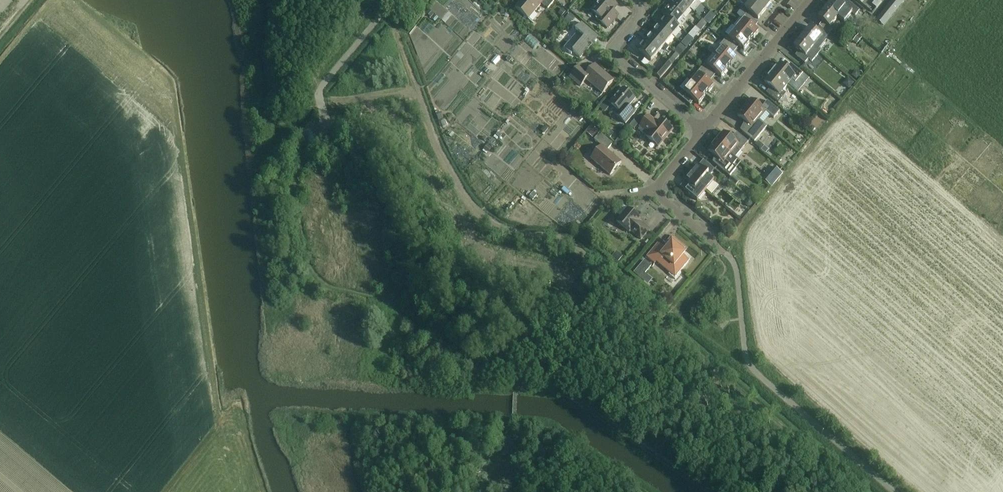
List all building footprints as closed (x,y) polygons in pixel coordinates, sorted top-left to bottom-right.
[(555,0),(522,0),(515,9),(528,20),(541,4),(548,9),(555,0)] [(616,19),(612,15),(612,13),(617,6),(609,0),(601,0),(591,11),(597,16),(596,17),(596,19),(607,29),(616,19)] [(690,10),(679,0),(677,0),(671,7),(683,18),(690,10)] [(697,1),(696,0),(679,0),(690,10),(697,1)] [(766,10),(753,0),(752,0),(745,9),(758,20),(766,10)] [(774,1),(773,0),(753,0),(766,10),(774,1)] [(835,0),(834,0),(827,10),(838,19),(844,24),(852,14),(855,17),(859,12),(845,0),(843,0),(840,3),(835,0)] [(872,5),(877,9),(882,3),(878,0),(876,0),(872,5)] [(881,14),(889,20),(905,1),(903,0),(893,0),(890,4),(881,14)] [(676,26),(677,26),(683,18),(671,7),(663,15),(666,18),(667,18),(676,26)] [(830,28),(838,19),(827,10),(826,9),(818,19),(823,23),(819,28),(828,36),(833,31),(830,28)] [(741,13),(738,16),(742,20),(746,14),(742,11),(741,13)] [(711,13),(706,19),(711,23),(716,18),(711,13)] [(758,24),(746,14),(742,20),(744,21),(737,30),(751,41),(753,39),(754,39),(759,33),(759,32),(758,32),(754,28),(758,24)] [(570,15),(565,20),(570,24),(575,18),(570,15)] [(680,28),(677,26),(676,26),(667,18),(666,18),(660,26),(672,37),(680,28)] [(700,32),(707,24),(703,20),(696,28),(697,29),(700,32)] [(580,59),(592,45),(588,41),(587,39),(593,33),(582,24),(575,31),(578,33),(564,49),(571,55),(573,53),(580,59)] [(665,45),(672,37),(660,26),(653,34),(665,45)] [(824,40),(828,36),(819,28),(815,32),(810,28),(802,38),(814,48),(818,52),(826,42),(824,40)] [(693,40),(700,32),(697,29),(693,34),(693,33),(690,37),(693,40)] [(749,44),(751,41),(737,30),(730,38),(728,37),(724,42),(735,51),(739,46),(743,50),(743,51),(744,51),(749,44)] [(669,48),(665,45),(653,34),(646,42),(658,53),(663,48),(666,51),(669,48)] [(857,45),(862,39),(858,36),(853,42),(857,45)] [(683,42),(688,46),(692,41),(687,37),(683,42)] [(818,52),(814,48),(802,38),(794,48),(799,52),(795,57),(804,64),(808,60),(811,63),(820,53),(818,52)] [(735,51),(724,42),(721,39),(718,43),(721,45),(720,47),(721,48),(714,57),(728,68),(730,66),(731,66),(737,60),(736,59),(731,55),(735,51)] [(651,62),(658,53),(646,42),(638,51),(651,62)] [(679,57),(686,49),(681,45),(674,53),(676,54),(679,57)] [(672,65),(679,57),(676,54),(669,62),(672,65)] [(726,71),(728,68),(714,57),(707,65),(705,64),(701,69),(712,78),(716,74),(721,77),(721,78),(727,71),(726,71)] [(672,65),(669,62),(667,61),(659,70),(655,75),(660,79),(672,65)] [(772,73),(787,86),(792,81),(795,83),(803,74),(793,66),(789,71),(780,64),(776,69),(772,73)] [(602,94),(613,81),(595,66),(589,73),(580,66),(570,78),(580,87),(586,80),(602,94)] [(812,68),(805,77),(811,82),(818,74),(812,68)] [(709,83),(712,78),(701,69),(697,74),(699,75),(692,84),(706,96),(708,93),(708,94),(714,87),(713,86),(713,87),(709,83)] [(768,79),(765,83),(773,90),(769,96),(779,104),(786,95),(783,91),(787,86),(772,73),(768,79)] [(848,79),(843,84),(849,89),(853,84),(848,79)] [(628,80),(626,90),(634,91),(635,81),(628,80)] [(704,98),(706,96),(692,84),(685,93),(683,91),(679,96),(690,105),(693,101),(698,105),(699,105),(704,98)] [(628,108),(635,99),(623,89),(610,104),(619,112),(615,116),(626,125),(628,123),(629,124),(632,121),(631,120),(635,114),(628,108)] [(744,108),(759,120),(765,112),(774,119),(780,112),(767,101),(762,108),(751,99),(744,108)] [(830,112),(822,106),(818,110),(826,117),(830,112)] [(767,127),(759,120),(744,108),(737,116),(748,125),(742,132),(754,142),(767,127)] [(315,128),(321,120),(316,117),(310,124),(315,128)] [(656,146),(658,148),(673,130),(660,120),(657,124),(649,117),(640,127),(638,130),(646,137),(652,143),(652,144),(655,146),(656,146)] [(318,125),(312,133),(317,137),(323,129),(318,125)] [(593,139),(598,132),(592,126),(586,133),(593,139)] [(605,134),(610,139),(614,134),(609,130),(605,134)] [(716,142),(731,155),(736,149),(740,152),(748,143),(737,134),(732,140),(723,133),(716,142)] [(613,145),(600,134),(594,141),(601,147),(591,160),(610,176),(621,163),(607,151),(613,145)] [(619,139),(615,144),(621,148),(624,144),(619,139)] [(726,160),(731,155),(716,142),(708,151),(717,158),(713,163),(724,172),(731,164),(726,160)] [(758,142),(755,146),(761,151),(764,147),(758,142)] [(699,185),(706,191),(714,182),(709,177),(715,170),(703,161),(699,166),(697,165),(690,173),(701,182),(699,185)] [(697,202),(706,191),(699,185),(701,182),(690,173),(683,181),(685,182),(680,187),(697,202)] [(573,189),(577,180),(572,177),(567,185),(573,189)] [(724,177),(720,182),(724,186),(728,181),(724,177)] [(739,182),(733,177),(729,181),(735,187),(739,182)] [(755,204),(748,198),(743,205),(750,211),(755,204)] [(628,209),(617,222),(630,233),(631,232),(641,240),(648,231),(639,222),(640,220),(628,209)] [(677,228),(670,236),(674,239),(680,231),(677,228)] [(658,245),(648,257),(654,263),(657,260),(660,262),(659,264),(670,273),(669,275),(675,280),(681,273),(679,272),(688,261),(682,256),(684,254),(682,252),(684,249),(672,239),(666,246),(669,248),(666,252),(658,245)] [(622,258),(616,252),(612,257),(618,262),(622,258)] [(644,261),(634,274),(641,280),(651,267),(644,261)]
